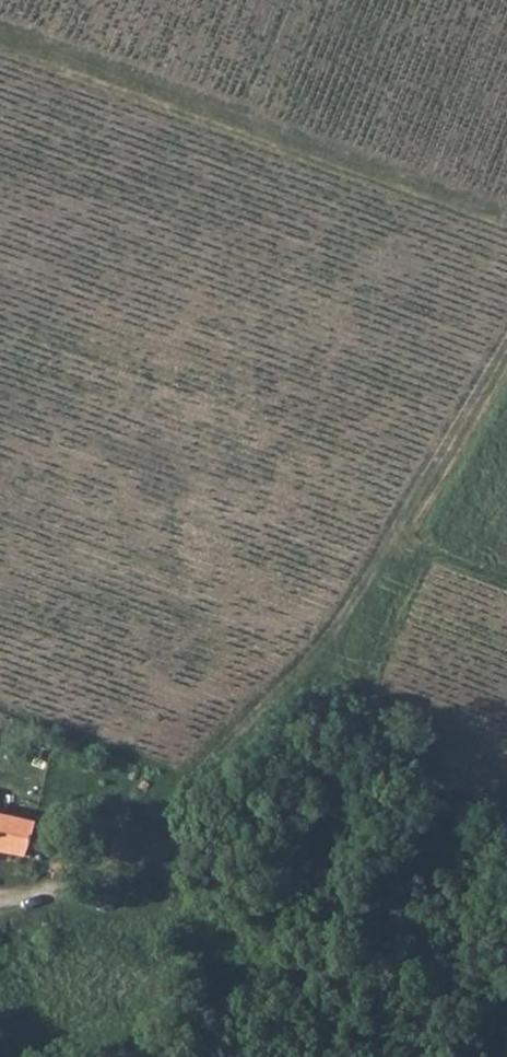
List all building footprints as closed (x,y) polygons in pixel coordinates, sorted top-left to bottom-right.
[(0,820),(0,853),(24,859),(31,826),(0,820)]
